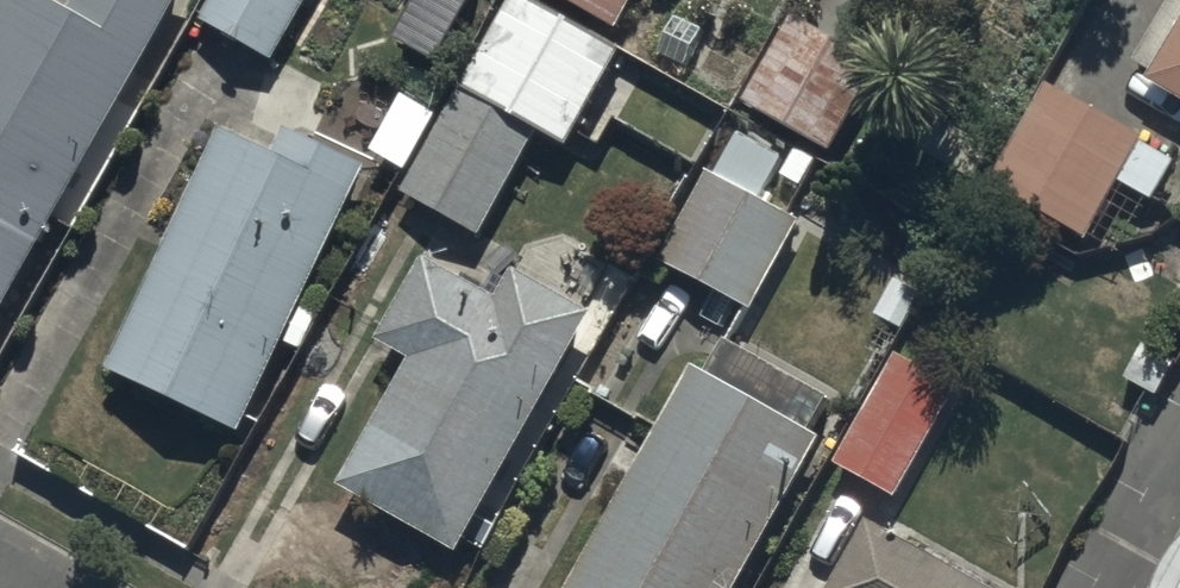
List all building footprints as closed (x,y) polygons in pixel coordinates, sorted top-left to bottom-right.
[(190,0),(91,0),(73,33),(15,1),(0,29),(0,342),(0,343),(190,0)] [(204,37),(276,75),(315,0),(223,0),(204,37)] [(622,44),(645,0),(537,0),(622,44)] [(624,67),(514,6),(404,204),(483,248),(540,145),(571,162),(624,67)] [(888,77),(795,29),(749,118),(842,165),(888,77)] [(1152,100),(1179,115),(1179,51),(1152,100)] [(425,74),(374,165),(404,182),(455,90),(425,74)] [(1052,97),(994,197),(1093,254),(1126,196),(1156,213),(1179,172),(1179,171),(1052,97)] [(735,129),(659,272),(754,323),(802,233),(791,227),(820,174),(735,129)] [(303,318),(367,181),(288,144),(277,169),(220,142),(107,387),(242,449),(285,356),(303,364),(320,326),(303,318)] [(461,568),(595,331),(519,288),(503,316),(429,275),(382,358),(416,377),(345,503),(461,568)] [(696,386),(581,587),(754,587),(827,458),(814,451),(834,416),(732,358),(711,394),(696,386)] [(961,401),(897,368),(839,479),(903,512),(961,401)] [(868,536),(839,587),(961,587),(868,536)]
